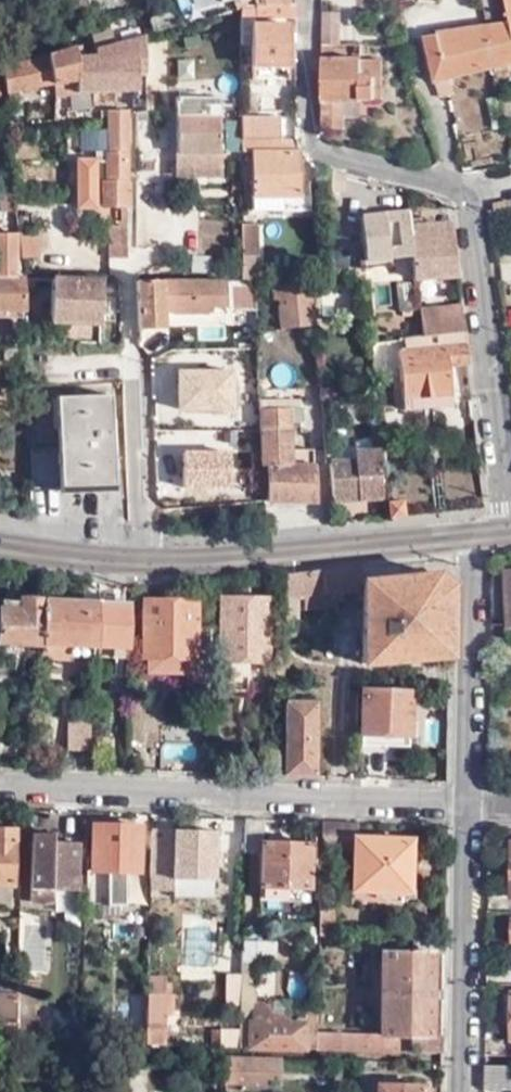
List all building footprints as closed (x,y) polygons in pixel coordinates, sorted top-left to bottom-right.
[(196,0),(178,0),(177,1),(184,13),(199,5),(196,0)] [(254,10),(277,5),(275,0),(251,0),(254,10)] [(447,97),(453,96),(451,80),(510,66),(510,0),(479,0),(483,21),(425,34),(438,99),(447,97)] [(254,10),(239,13),(239,44),(250,44),(250,79),(288,79),(287,26),(251,26),(250,20),(293,19),(293,3),(277,5),(254,10)] [(339,17),(320,17),(320,41),(331,41),(332,56),(340,56),(339,17)] [(142,103),(141,31),(100,45),(96,32),(86,35),(93,54),(81,58),(78,46),(51,55),(17,63),(1,67),(6,94),(49,86),(71,79),(72,90),(131,89),(130,102),(142,103)] [(331,41),(320,41),(320,56),(332,56),(331,41)] [(360,57),(340,56),(332,56),(320,56),(320,128),(343,128),(344,110),(373,110),(373,107),(381,108),(381,64),(373,65),(373,76),(361,76),(360,57)] [(373,57),(360,57),(361,76),(373,76),(373,65),(373,57)] [(217,96),(174,96),(173,173),(216,174),(217,96)] [(97,182),(97,205),(113,205),(126,206),(126,184),(126,109),(107,110),(106,152),(105,152),(105,183),(97,182)] [(278,118),(239,118),(239,138),(279,138),(278,118)] [(295,149),(295,138),(279,138),(239,138),(240,152),(250,152),(253,211),(311,209),(310,193),(300,193),(297,151),(295,149)] [(9,191),(0,192),(0,213),(11,213),(9,191)] [(231,200),(199,200),(200,244),(231,244),(231,200)] [(358,214),(384,213),(384,204),(358,204),(358,214)] [(405,226),(405,213),(384,213),(358,214),(360,260),(407,259),(405,226)] [(453,277),(447,222),(405,226),(407,259),(408,281),(453,277)] [(255,224),(243,224),(246,275),(254,274),(254,269),(257,269),(255,224)] [(126,257),(126,230),(126,226),(120,226),(106,226),(106,257),(126,257)] [(26,230),(27,256),(40,255),(39,230),(26,230)] [(21,311),(19,276),(17,261),(13,261),(12,234),(0,235),(0,311),(21,311)] [(97,266),(97,278),(117,278),(126,279),(126,267),(97,266)] [(126,279),(117,278),(117,287),(126,287),(126,279)] [(220,279),(133,278),(135,322),(157,323),(157,305),(200,306),(200,301),(220,302),(220,279)] [(246,278),(220,279),(220,302),(220,309),(249,310),(247,291),(246,279),(246,278)] [(259,279),(246,278),(246,279),(247,291),(259,292),(259,279)] [(28,316),(46,315),(43,280),(26,281),(28,316)] [(321,292),(322,281),(303,280),(303,285),(303,291),(321,292)] [(97,324),(98,281),(48,281),(46,323),(97,324)] [(396,313),(408,312),(408,284),(392,286),(396,313)] [(303,291),(303,285),(266,288),(268,302),(279,301),(279,305),(273,306),(275,330),(307,325),(303,291)] [(104,295),(103,324),(115,325),(115,296),(104,295)] [(418,336),(460,331),(456,304),(417,309),(418,336)] [(409,338),(399,339),(401,352),(394,352),(400,410),(449,405),(445,366),(464,363),(460,331),(418,336),(409,338)] [(393,340),(363,343),(365,350),(393,346),(393,340)] [(52,389),(25,390),(30,488),(110,484),(107,395),(53,398),(52,389)] [(255,408),(258,467),(264,467),(267,503),(316,500),(314,460),(310,460),(309,446),(288,448),(287,420),(297,419),(297,406),(255,408)] [(318,423),(323,463),(328,463),(331,500),(381,496),(378,453),(381,453),(378,419),(364,420),(366,449),(345,451),(347,461),(332,462),(330,422),(318,423)] [(386,502),(387,517),(404,515),(403,500),(386,502)] [(298,572),(283,573),(282,623),(288,622),(288,614),(294,614),(294,593),(354,589),(355,567),(298,572)] [(437,572),(358,580),(356,656),(447,655),(448,585),(437,572)] [(79,602),(96,603),(96,585),(81,582),(79,602)] [(262,661),(263,599),(217,599),(216,678),(233,678),(234,661),(262,661)] [(40,659),(41,645),(41,601),(16,600),(16,604),(0,604),(0,658),(13,659),(13,676),(22,677),(22,659),(40,659)] [(40,659),(72,660),(73,645),(95,646),(96,603),(79,602),(41,600),(41,601),(41,645),(40,659)] [(207,652),(207,629),(192,629),(192,602),(142,602),(140,677),(156,678),(156,673),(173,673),(174,678),(191,678),(193,652),(207,652)] [(119,657),(126,658),(127,604),(96,603),(95,646),(109,646),(110,657),(112,657),(112,678),(119,679),(119,657)] [(270,686),(281,685),(282,669),(271,670),(270,686)] [(369,679),(356,678),(355,687),(362,688),(359,742),(378,743),(377,769),(385,770),(387,744),(406,745),(408,690),(369,688),(369,679)] [(281,743),(280,775),(314,776),(314,697),(293,697),(293,703),(281,702),(281,743)] [(84,749),(85,719),(69,719),(69,748),(84,749)] [(351,887),(408,889),(410,837),(355,835),(355,822),(319,821),(319,850),(353,852),(351,887)] [(138,825),(92,823),(91,867),(135,869),(138,825)] [(9,883),(11,829),(0,828),(0,883),(9,883)] [(215,831),(151,828),(148,902),(155,902),(155,896),(213,897),(214,871),(220,871),(220,853),(214,853),(215,831)] [(259,839),(257,887),(261,887),(261,898),(297,898),(297,887),(311,887),(313,829),(301,829),(300,835),(307,836),(307,842),(259,839)] [(31,832),(29,900),(50,901),(51,889),(74,890),(76,854),(76,841),(60,841),(51,840),(51,833),(31,832)] [(51,840),(60,841),(61,833),(51,833),(51,840)] [(76,841),(76,854),(84,855),(85,842),(76,841)] [(246,851),(245,887),(257,887),(258,851),(246,851)] [(9,904),(9,883),(0,883),(0,903),(9,904)] [(316,934),(331,934),(331,899),(317,898),(316,934)] [(109,904),(108,930),(124,930),(124,904),(109,904)] [(414,1052),(441,1052),(441,1036),(430,1035),(432,953),(442,953),(443,936),(410,935),(410,952),(381,952),(379,1034),(314,1032),(314,1050),(401,1051),(402,1035),(415,1035),(414,1052)] [(238,1016),(237,1032),(237,1048),(248,1049),(314,1050),(314,1032),(314,1024),(315,1001),(301,1001),(301,1018),(298,1017),(295,1017),(292,1019),(291,1023),(287,1023),(288,1018),(285,1018),(285,1012),(265,1011),(266,1001),(251,1000),(252,999),(253,952),(250,952),(251,943),(240,943),(239,975),(239,978),(238,1007),(238,1016)] [(145,1007),(144,1027),(143,1047),(159,1047),(175,1047),(179,1048),(180,1016),(170,1016),(170,1011),(170,992),(163,992),(164,975),(145,974),(145,1007)] [(15,978),(15,979),(14,1005),(13,1038),(30,1039),(31,1004),(35,1004),(36,979),(15,978)] [(238,1007),(239,978),(211,978),(211,1006),(238,1007)] [(13,1039),(13,1038),(14,1005),(15,979),(0,979),(0,1038),(13,1039)] [(127,1026),(131,1026),(144,1027),(145,1007),(128,1007),(127,1026)] [(131,1026),(130,1046),(143,1047),(144,1027),(131,1026)] [(210,1048),(237,1048),(237,1032),(210,1031),(210,1048)] [(223,1059),(222,1088),(242,1089),(242,1091),(262,1091),(262,1077),(279,1077),(279,1060),(223,1059)] [(484,1089),(510,1090),(510,1065),(484,1064),(484,1089)]
